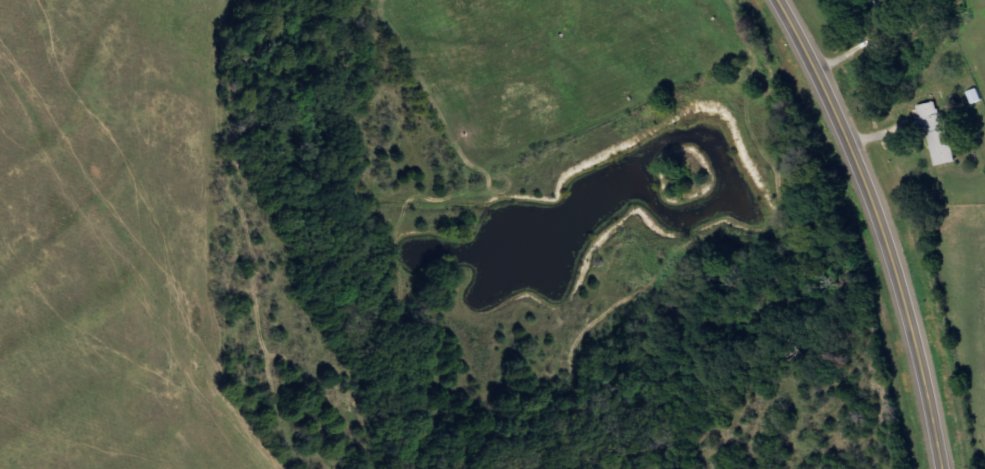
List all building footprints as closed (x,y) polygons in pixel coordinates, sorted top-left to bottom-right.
[(959,162),(949,113),(942,114),(939,101),(924,104),(937,166),(959,162)]
